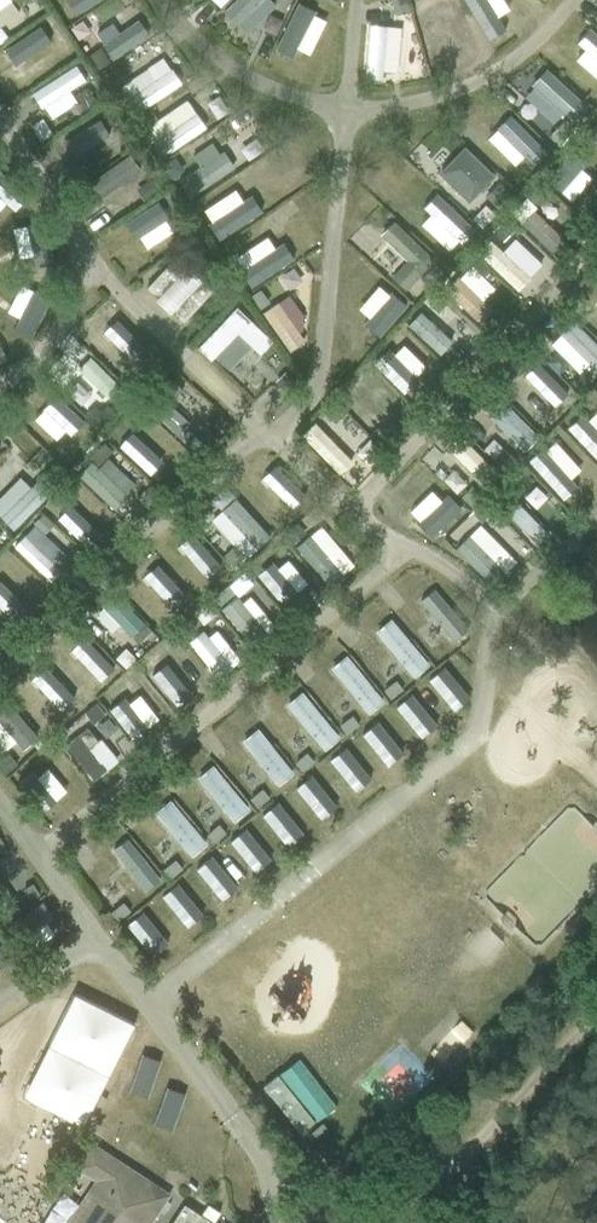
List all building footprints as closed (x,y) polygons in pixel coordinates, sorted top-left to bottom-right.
[(21,13),(13,0),(0,0),(0,27),(21,13)] [(76,13),(96,0),(68,0),(76,13)] [(225,9),(248,33),(279,3),(277,0),(234,0),(225,9)] [(319,8),(303,0),(299,0),(274,51),(293,60),(319,8)] [(395,11),(408,7),(406,0),(392,0),(395,11)] [(512,29),(493,0),(466,0),(494,41),(512,29)] [(449,61),(447,51),(458,48),(449,7),(418,14),(430,66),(449,61)] [(140,17),(121,31),(113,19),(98,30),(117,57),(151,32),(140,17)] [(30,84),(45,75),(38,62),(69,44),(54,18),(7,44),(30,84)] [(366,23),(365,77),(386,77),(386,69),(401,69),(402,23),(366,23)] [(588,23),(575,37),(596,58),(596,32),(588,23)] [(100,49),(89,56),(98,69),(108,62),(100,49)] [(137,114),(183,81),(164,55),(118,88),(137,114)] [(77,63),(33,91),(50,119),(78,101),(70,89),(87,78),(77,63)] [(551,128),(564,114),(573,122),(589,105),(547,67),(519,99),(551,128)] [(115,68),(103,76),(112,88),(124,80),(115,68)] [(87,90),(79,96),(87,108),(95,102),(87,90)] [(189,98),(144,129),(163,156),(208,125),(189,98)] [(532,165),(547,150),(508,110),(483,134),(515,167),(525,157),(532,165)] [(148,114),(133,125),(138,132),(153,121),(148,114)] [(89,119),(46,147),(54,160),(97,132),(89,119)] [(596,159),(596,132),(594,129),(581,144),(596,159)] [(220,141),(195,150),(201,168),(179,176),(184,191),(232,174),(220,141)] [(492,176),(464,149),(440,173),(468,201),(492,176)] [(90,185),(103,200),(142,167),(129,151),(90,185)] [(175,158),(162,166),(170,178),(178,173),(180,166),(175,158)] [(594,200),(557,167),(544,181),(581,215),(594,200)] [(280,179),(211,210),(220,230),(289,199),(280,179)] [(428,179),(401,205),(441,247),(468,221),(428,179)] [(536,183),(525,194),(534,202),(545,191),(536,183)] [(145,250),(164,237),(155,224),(178,209),(168,194),(127,221),(145,250)] [(552,254),(565,240),(533,209),(519,224),(552,254)] [(388,238),(371,254),(406,289),(437,259),(397,218),(382,232),(388,238)] [(27,224),(37,264),(54,260),(44,220),(27,224)] [(505,220),(494,232),(502,240),(513,228),(505,220)] [(292,236),(281,243),(274,232),(241,253),(259,280),(303,252),(292,236)] [(481,258),(517,291),(531,276),(496,243),(481,258)] [(172,312),(183,322),(212,292),(175,257),(146,288),(158,299),(162,294),(176,307),(172,312)] [(276,272),(278,287),(301,284),(299,269),(276,272)] [(378,322),(403,298),(378,271),(352,296),(378,322)] [(480,323),(494,309),(461,278),(448,292),(480,323)] [(17,328),(37,335),(51,295),(31,288),(17,328)] [(261,311),(288,352),(308,339),(300,327),(309,322),(290,292),(261,311)] [(431,299),(409,323),(444,354),(466,330),(431,299)] [(97,345),(109,332),(146,368),(160,354),(106,302),(79,329),(97,345)] [(211,361),(237,333),(260,354),(272,341),(237,307),(198,348),(211,361)] [(596,371),(596,341),(575,318),(560,331),(596,371)] [(260,357),(250,348),(234,365),(259,388),(284,361),(269,347),(260,357)] [(88,353),(75,365),(110,402),(123,389),(88,353)] [(416,408),(433,396),(405,358),(388,370),(416,408)] [(553,400),(563,411),(576,398),(542,362),(521,383),(545,408),(553,400)] [(581,373),(571,383),(581,392),(590,383),(581,373)] [(288,375),(278,385),(286,393),(296,384),(288,375)] [(189,422),(169,404),(183,389),(171,378),(146,406),(177,435),(189,422)] [(363,392),(348,408),(388,445),(403,428),(363,392)] [(62,447),(86,425),(58,394),(34,416),(62,447)] [(500,395),(485,408),(522,450),(538,437),(500,395)] [(332,400),(322,409),(332,419),(341,410),(332,400)] [(97,409),(90,417),(100,427),(110,417),(103,409),(97,409)] [(579,410),(564,424),(596,459),(596,429),(579,410)] [(221,417),(208,429),(218,439),(230,427),(221,417)] [(318,425),(304,440),(340,475),(354,460),(318,425)] [(157,483),(179,460),(147,429),(125,451),(157,483)] [(450,452),(482,486),(498,472),(465,438),(450,452)] [(104,444),(90,459),(98,466),(107,456),(111,451),(104,444)] [(596,482),(596,480),(562,446),(537,472),(572,507),(596,482)] [(505,451),(496,460),(506,470),(515,461),(505,451)] [(115,509),(138,485),(108,457),(86,481),(115,509)] [(293,514),(309,502),(276,459),(249,479),(262,496),(273,488),(293,514)] [(394,491),(431,529),(458,504),(421,466),(394,491)] [(38,477),(31,485),(20,475),(0,495),(0,516),(12,528),(50,489),(38,477)] [(471,486),(461,497),(469,505),(479,495),(471,486)] [(501,487),(491,497),(497,505),(508,495),(501,487)] [(246,557),(270,535),(235,497),(211,520),(246,557)] [(46,510),(82,544),(94,531),(58,498),(46,510)] [(485,501),(473,513),(481,522),(493,510),(485,501)] [(534,543),(547,530),(523,503),(509,516),(534,543)] [(42,515),(34,524),(43,532),(51,523),(42,515)] [(49,579),(69,557),(33,523),(13,545),(49,579)] [(295,545),(329,587),(356,565),(322,523),(295,545)] [(481,523),(456,547),(492,585),(517,561),(481,523)] [(206,540),(192,551),(215,581),(229,570),(206,540)] [(235,546),(224,556),(232,565),(243,555),(235,546)] [(283,606),(306,586),(277,554),(255,574),(283,606)] [(143,574),(179,615),(193,603),(157,562),(143,574)] [(28,594),(0,569),(0,606),(9,615),(28,594)] [(455,641),(471,628),(435,585),(420,597),(455,641)] [(227,586),(214,597),(220,605),(233,594),(227,586)] [(253,645),(276,625),(245,591),(222,612),(253,645)] [(393,616),(375,632),(415,677),(433,662),(393,616)] [(189,621),(179,628),(185,636),(195,629),(189,621)] [(217,676),(240,658),(213,624),(190,643),(217,676)] [(147,626),(136,637),(145,647),(156,636),(147,626)] [(104,682),(118,669),(84,632),(70,645),(104,682)] [(180,708),(200,690),(166,652),(145,670),(180,708)] [(367,715),(386,701),(351,652),(332,666),(367,715)] [(37,662),(26,674),(69,711),(79,699),(37,662)] [(420,699),(442,681),(434,672),(413,690),(420,699)] [(396,682),(384,691),(390,699),(402,690),(396,682)] [(324,751),(342,737),(305,689),(286,703),(324,751)] [(111,713),(140,741),(159,720),(130,692),(111,713)] [(26,748),(39,736),(2,697),(0,699),(0,742),(5,748),(16,738),(26,748)] [(352,717),(340,726),(346,734),(358,725),(352,717)] [(279,786),(297,771),(260,726),(242,741),(279,786)] [(77,736),(65,745),(93,779),(104,770),(88,750),(98,742),(87,728),(77,736)] [(361,733),(338,753),(363,782),(386,762),(361,733)] [(63,806),(51,784),(71,773),(57,747),(17,769),(42,817),(63,806)] [(307,754),(295,764),(302,771),(313,762),(307,754)] [(0,762),(0,771),(3,775),(16,764),(8,755),(0,762)] [(199,775),(233,822),(251,809),(217,762),(199,775)] [(303,788),(321,811),(353,786),(334,763),(303,788)] [(262,790),(251,800),(257,807),(269,798),(262,790)] [(284,830),(305,811),(288,794),(268,813),(284,830)] [(154,812),(193,856),(210,841),(171,797),(154,812)] [(219,826),(208,836),(214,843),(225,833),(219,826)] [(230,837),(242,869),(266,860),(254,828),(230,837)] [(150,890),(165,876),(127,835),(112,849),(150,890)] [(188,893),(218,868),(207,856),(178,881),(188,893)] [(175,861),(164,871),(170,878),(182,869),(175,861)] [(32,885),(24,890),(30,900),(39,895),(32,885)] [(167,944),(190,927),(166,894),(142,912),(167,944)] [(123,904),(112,913),(118,921),(130,911),(123,904)] [(454,1047),(474,1031),(464,1018),(443,1034),(454,1047)] [(65,1084),(53,1102),(82,1120),(93,1103),(65,1084)] [(161,1103),(192,1102),(192,1087),(160,1088),(161,1103)] [(157,1119),(158,1129),(205,1123),(204,1114),(157,1119)] [(166,1195),(92,1147),(79,1166),(105,1183),(96,1197),(90,1193),(70,1222),(147,1222),(166,1195)] [(186,1204),(174,1222),(215,1222),(186,1204)]
